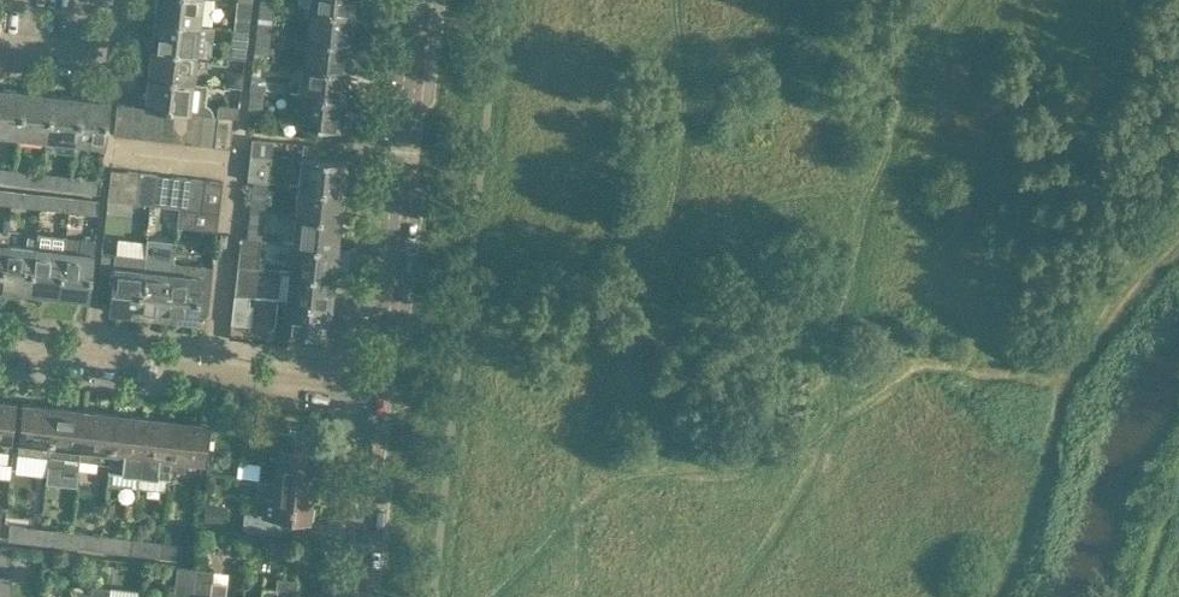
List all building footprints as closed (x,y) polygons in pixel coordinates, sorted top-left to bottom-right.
[(199,24),(201,0),(155,0),(154,8),(150,7),(150,9),(154,9),(153,18),(199,24)] [(297,4),(308,5),(308,6),(354,11),(355,0),(297,0),(297,4)] [(260,1),(257,30),(270,31),(273,2),(260,1)] [(308,6),(305,35),(351,40),(353,21),(357,22),(357,20),(353,20),(354,11),(308,6)] [(236,11),(234,28),(249,29),(250,12),(236,11)] [(150,47),(195,53),(199,24),(153,18),(151,36),(147,36),(147,37),(151,38),(150,47)] [(305,35),(302,64),(347,69),(349,50),(353,50),(354,48),(350,48),(351,40),(305,35)] [(255,42),(254,59),(267,60),(269,43),(255,42)] [(232,43),(230,56),(245,58),(247,45),(232,43)] [(147,76),(192,81),(195,53),(150,47),(148,65),(144,64),(144,66),(148,66),(147,76)] [(302,64),(299,93),(344,98),(346,78),(351,79),(351,77),(347,77),(347,69),(302,64)] [(229,69),(227,85),(242,87),(244,70),(229,69)] [(141,93),(141,95),(145,95),(143,106),(145,106),(159,108),(174,109),(188,111),(203,113),(212,114),(212,112),(211,109),(210,108),(209,106),(207,104),(205,103),(204,103),(206,83),(204,83),(192,81),(147,76),(145,93),(141,93)] [(252,76),(251,87),(264,89),(265,77),(252,76)] [(17,134),(22,88),(4,86),(4,82),(3,82),(3,86),(0,85),(0,132),(17,134)] [(22,88),(17,134),(46,137),(51,91),(32,89),(33,85),(31,85),(31,89),(22,88)] [(251,87),(247,117),(261,118),(264,89),(251,87)] [(51,91),(46,137),(75,140),(80,94),(61,92),(61,88),(60,88),(59,92),(51,91)] [(80,94),(75,140),(104,143),(109,98),(89,95),(90,91),(88,91),(88,95),(80,94)] [(344,98),(299,93),(296,122),(341,127),(343,108),(347,108),(347,106),(343,105),(344,98)] [(116,103),(113,134),(127,136),(131,105),(129,104),(116,103)] [(218,105),(217,114),(232,116),(237,117),(239,105),(220,103),(219,103),(219,104),(218,105)] [(131,105),(127,136),(142,137),(145,106),(143,106),(131,105)] [(145,106),(142,137),(156,139),(159,108),(145,106)] [(159,108),(156,139),(170,140),(174,109),(159,108)] [(174,109),(170,140),(185,142),(188,111),(174,109)] [(188,111),(185,142),(199,144),(203,113),(188,111)] [(199,144),(214,145),(217,114),(212,114),(203,113),(199,144)] [(217,114),(214,145),(229,147),(232,116),(217,114)] [(346,160),(318,157),(320,144),(304,143),(303,155),(301,155),(298,184),(343,189),(345,172),(349,172),(349,170),(345,170),(346,160)] [(249,156),(246,179),(267,181),(270,158),(249,156)] [(13,182),(14,169),(0,167),(0,181),(13,182)] [(106,199),(122,201),(125,170),(109,168),(106,199)] [(19,170),(18,183),(41,185),(43,172),(19,170)] [(125,170),(122,201),(138,203),(141,172),(125,170)] [(138,203),(154,205),(157,174),(141,172),(138,203)] [(53,173),(51,187),(70,189),(72,175),(53,173)] [(157,174),(154,205),(170,206),(173,175),(157,174)] [(170,206),(178,207),(186,208),(189,177),(173,175),(170,206)] [(77,176),(75,189),(99,192),(100,179),(77,176)] [(205,179),(189,177),(186,208),(202,210),(205,179)] [(221,181),(205,179),(202,210),(218,212),(221,181)] [(252,182),(250,208),(264,210),(267,181),(253,180),(252,182)] [(298,184),(294,213),(340,218),(342,200),(345,200),(345,199),(342,198),(343,189),(298,184)] [(12,190),(11,204),(29,206),(31,192),(12,190)] [(41,194),(39,207),(63,210),(65,196),(41,194)] [(70,197),(68,210),(92,213),(93,200),(70,197)] [(186,208),(178,207),(176,225),(216,230),(218,212),(202,210),(186,208)] [(250,208),(246,237),(261,239),(264,210),(250,208)] [(294,213),(291,242),(337,247),(339,229),(342,229),(343,228),(339,227),(340,218),(294,213)] [(1,295),(1,288),(6,242),(8,243),(9,233),(0,232),(0,295),(1,295)] [(23,291),(30,292),(35,246),(35,245),(36,245),(37,238),(27,237),(26,245),(8,243),(6,242),(1,288),(21,291),(21,294),(22,295),(23,291)] [(64,249),(59,295),(78,297),(78,301),(79,301),(80,297),(88,298),(95,239),(80,237),(78,250),(64,249)] [(149,252),(150,238),(122,238),(122,251),(149,252)] [(291,242),(288,271),(334,276),(336,257),(339,257),(340,255),(336,255),(337,247),(291,242)] [(51,294),(59,295),(64,249),(35,246),(30,292),(50,294),(49,298),(51,298),(51,294)] [(238,250),(237,265),(258,267),(259,252),(238,250)] [(128,313),(136,314),(143,258),(113,254),(100,253),(95,300),(108,301),(107,311),(126,313),(126,317),(127,317),(128,313)] [(156,316),(165,318),(171,261),(143,258),(136,314),(154,316),(154,321),(156,321),(156,316)] [(171,261),(165,318),(183,320),(183,324),(184,325),(185,320),(195,321),(196,312),(206,313),(212,266),(171,261)] [(233,294),(249,296),(254,296),(258,267),(237,265),(233,294)] [(277,297),(277,298),(285,299),(331,304),(333,286),(336,286),(336,284),(333,284),(334,276),(288,271),(285,298),(277,297)] [(249,296),(233,294),(230,324),(246,325),(249,296)] [(331,304),(285,299),(277,298),(273,328),(328,334),(330,314),(333,314),(334,313),(330,312),(331,304)] [(6,462),(13,401),(12,401),(11,402),(0,401),(0,461),(6,462)] [(17,452),(48,455),(54,406),(53,406),(53,407),(24,404),(24,403),(23,402),(17,452)] [(77,468),(79,459),(84,409),(83,409),(83,411),(54,408),(55,406),(54,406),(48,455),(47,465),(77,468)] [(79,459),(110,463),(115,413),(114,413),(114,414),(85,411),(85,409),(84,409),(79,459)] [(110,463),(109,471),(139,475),(145,416),(144,416),(144,418),(116,415),(116,413),(115,413),(110,463)] [(139,475),(169,478),(169,469),(175,419),(174,419),(174,421),(146,418),(146,416),(145,416),(139,475)] [(229,416),(227,431),(252,434),(252,433),(253,428),(254,419),(229,416)] [(176,419),(175,419),(169,469),(184,471),(185,458),(202,460),(206,423),(204,423),(204,425),(175,421),(176,419)] [(261,448),(258,479),(311,485),(313,470),(315,470),(315,463),(314,463),(315,454),(316,454),(316,451),(287,448),(289,434),(294,434),(294,432),(253,428),(252,433),(252,434),(251,447),(261,448)] [(311,485),(258,479),(255,512),(244,511),(242,530),(283,534),(283,532),(277,531),(279,515),(308,518),(311,485)] [(206,502),(204,521),(223,523),(225,504),(206,502)] [(9,524),(8,539),(24,541),(26,526),(9,524)] [(55,529),(53,545),(69,546),(71,531),(55,529)] [(71,531),(69,546),(85,548),(86,533),(71,531)] [(116,536),(114,551),(130,553),(132,538),(116,536)] [(132,538),(130,553),(146,555),(148,540),(132,538)] [(178,543),(176,558),(192,560),(194,545),(178,543)] [(8,563),(7,547),(0,546),(0,562),(8,563)] [(196,567),(176,565),(173,596),(193,596),(196,567)] [(196,567),(193,596),(224,596),(225,582),(212,580),(213,569),(196,567)] [(296,579),(276,577),(275,587),(261,585),(260,596),(295,596),(296,579)] [(10,580),(0,579),(0,596),(10,596),(10,580)] [(92,596),(108,596),(109,588),(99,587),(93,586),(92,592),(92,596)]
